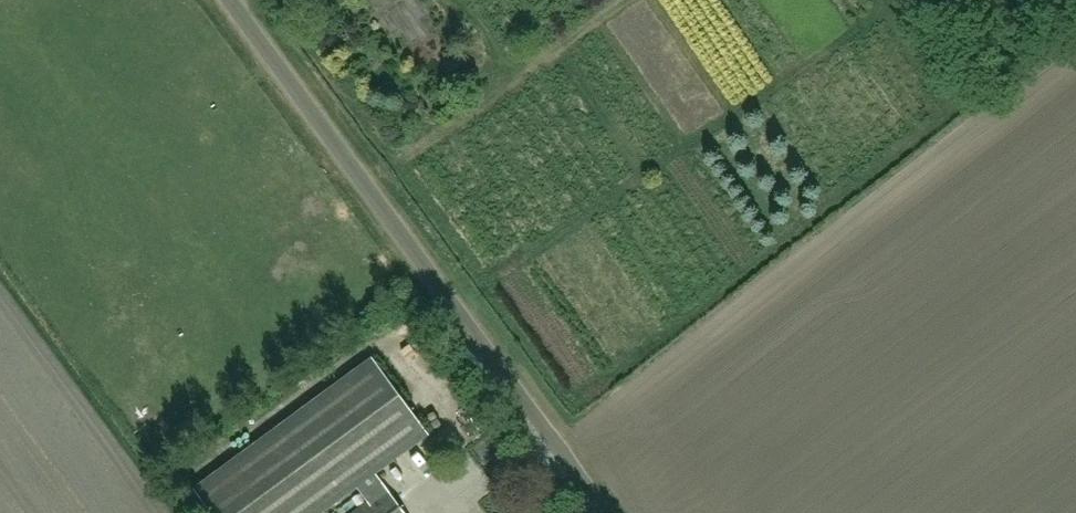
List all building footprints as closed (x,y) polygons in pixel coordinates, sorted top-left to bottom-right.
[(410,338),(422,362),(430,358),(417,334),(410,338)] [(387,490),(388,489),(377,475),(430,436),(374,359),(195,490),(212,512),(326,512),(358,489),(368,502),(354,512),(404,512),(387,490)]
